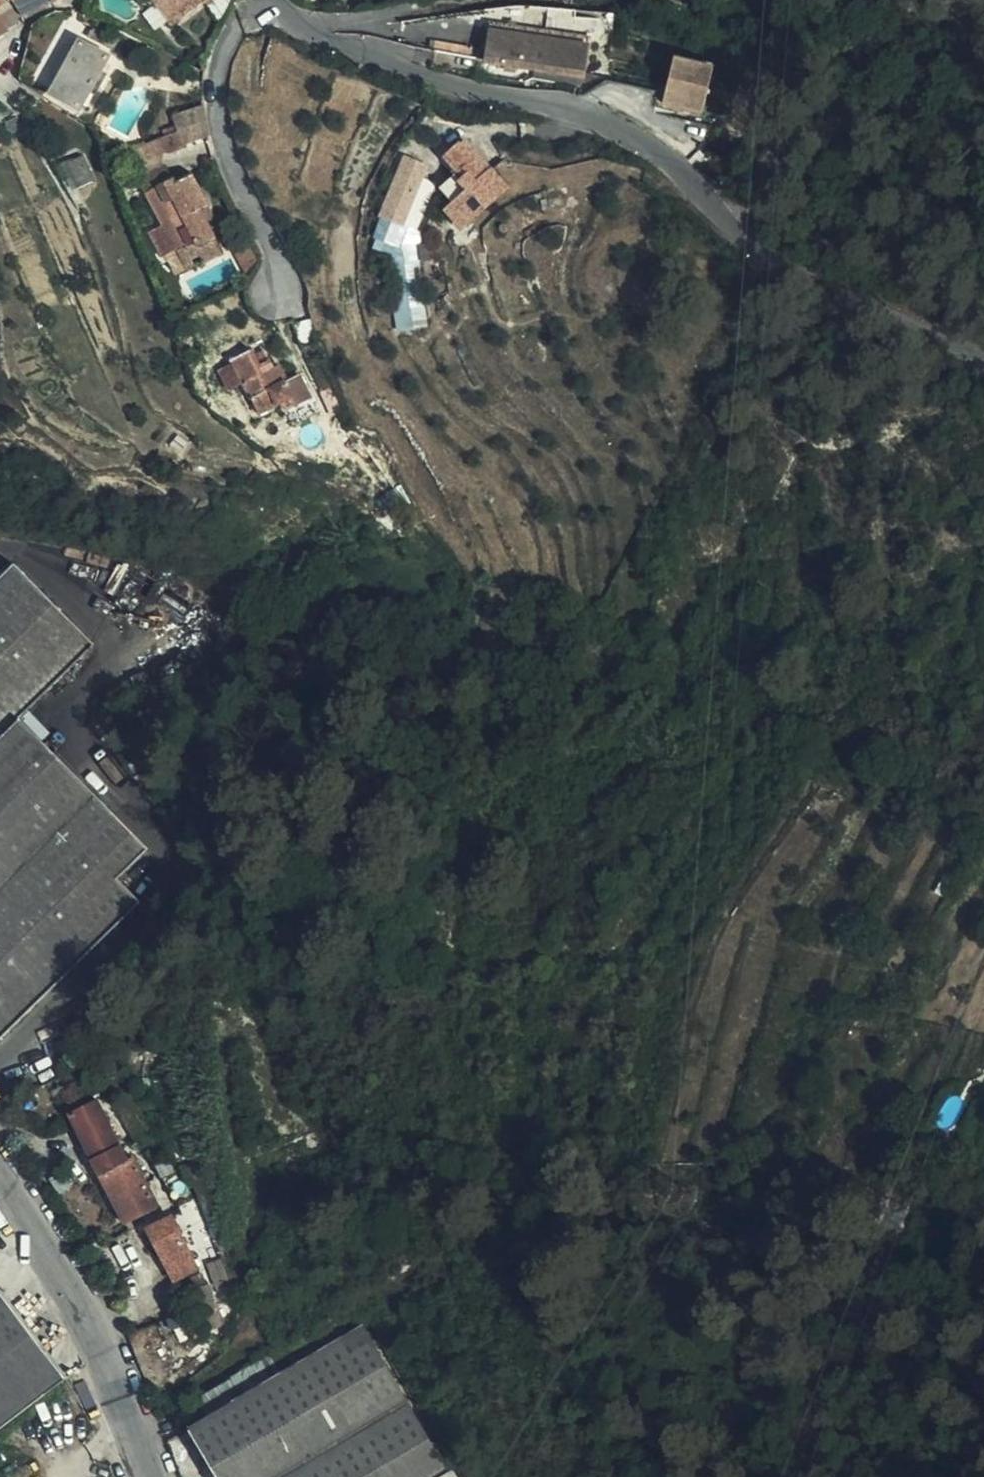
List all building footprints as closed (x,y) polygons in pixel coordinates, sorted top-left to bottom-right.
[(23,17),(52,2),(51,0),(11,0),(12,1),(23,17)] [(97,0),(87,0),(87,11),(96,16),(98,9),(97,0)] [(155,1),(153,2),(173,28),(201,8),(198,3),(201,0),(154,0),(155,1)] [(485,63),(585,78),(590,39),(489,25),(485,63)] [(111,51),(118,42),(94,29),(88,39),(111,51)] [(100,72),(108,58),(80,42),(50,95),(78,111),(88,93),(95,96),(107,76),(100,72)] [(662,103),(703,115),(717,64),(676,53),(662,103)] [(177,133),(206,124),(203,106),(173,117),(176,127),(177,133)] [(168,137),(160,139),(161,143),(165,154),(170,154),(182,149),(181,147),(209,138),(208,137),(206,124),(177,133),(168,137)] [(177,133),(176,127),(166,130),(168,137),(177,133)] [(129,168),(165,154),(161,143),(125,155),(129,168)] [(459,175),(453,180),(469,197),(461,206),(468,212),(479,202),(474,197),(484,188),(486,190),(497,178),(464,143),(446,160),(459,175)] [(79,189),(95,181),(84,158),(67,165),(79,189)] [(400,248),(409,229),(402,225),(426,169),(406,162),(390,201),(385,199),(381,210),(386,212),(375,240),(386,244),(400,248)] [(198,249),(216,239),(206,220),(201,211),(208,207),(193,177),(176,186),(173,180),(171,182),(163,166),(142,178),(150,193),(147,195),(164,228),(151,235),(163,259),(177,251),(195,243),(198,249)] [(469,197),(453,180),(440,193),(461,205),(461,206),(469,197)] [(201,211),(206,220),(212,216),(208,207),(201,211)] [(401,331),(428,326),(412,228),(409,229),(400,248),(386,244),(401,331)] [(223,255),(216,239),(198,249),(195,243),(177,251),(188,273),(223,255)] [(430,312),(450,295),(440,244),(419,247),(430,312)] [(257,255),(252,249),(243,253),(247,267),(253,267),(257,262),(257,255)] [(233,365),(242,384),(260,416),(279,406),(284,413),(311,399),(299,377),(287,382),(279,366),(274,368),(265,374),(260,366),(252,351),(232,361),(233,365)] [(265,374),(274,368),(271,360),(260,366),(265,374)] [(230,392),(242,384),(233,365),(220,372),(230,392)] [(201,402),(205,399),(199,388),(195,390),(201,402)] [(139,902),(117,880),(148,850),(20,719),(93,646),(15,565),(0,580),(0,1040),(139,902)] [(97,1101),(68,1116),(84,1145),(124,1225),(157,1208),(133,1161),(127,1163),(97,1101)] [(175,1281),(196,1270),(171,1218),(148,1229),(175,1281)] [(65,1379),(0,1292),(0,1430),(65,1379)] [(210,1418),(188,1431),(215,1476),(449,1476),(362,1328),(281,1375),(210,1418)] [(221,1385),(198,1399),(210,1418),(281,1375),(270,1357),(221,1385)]
